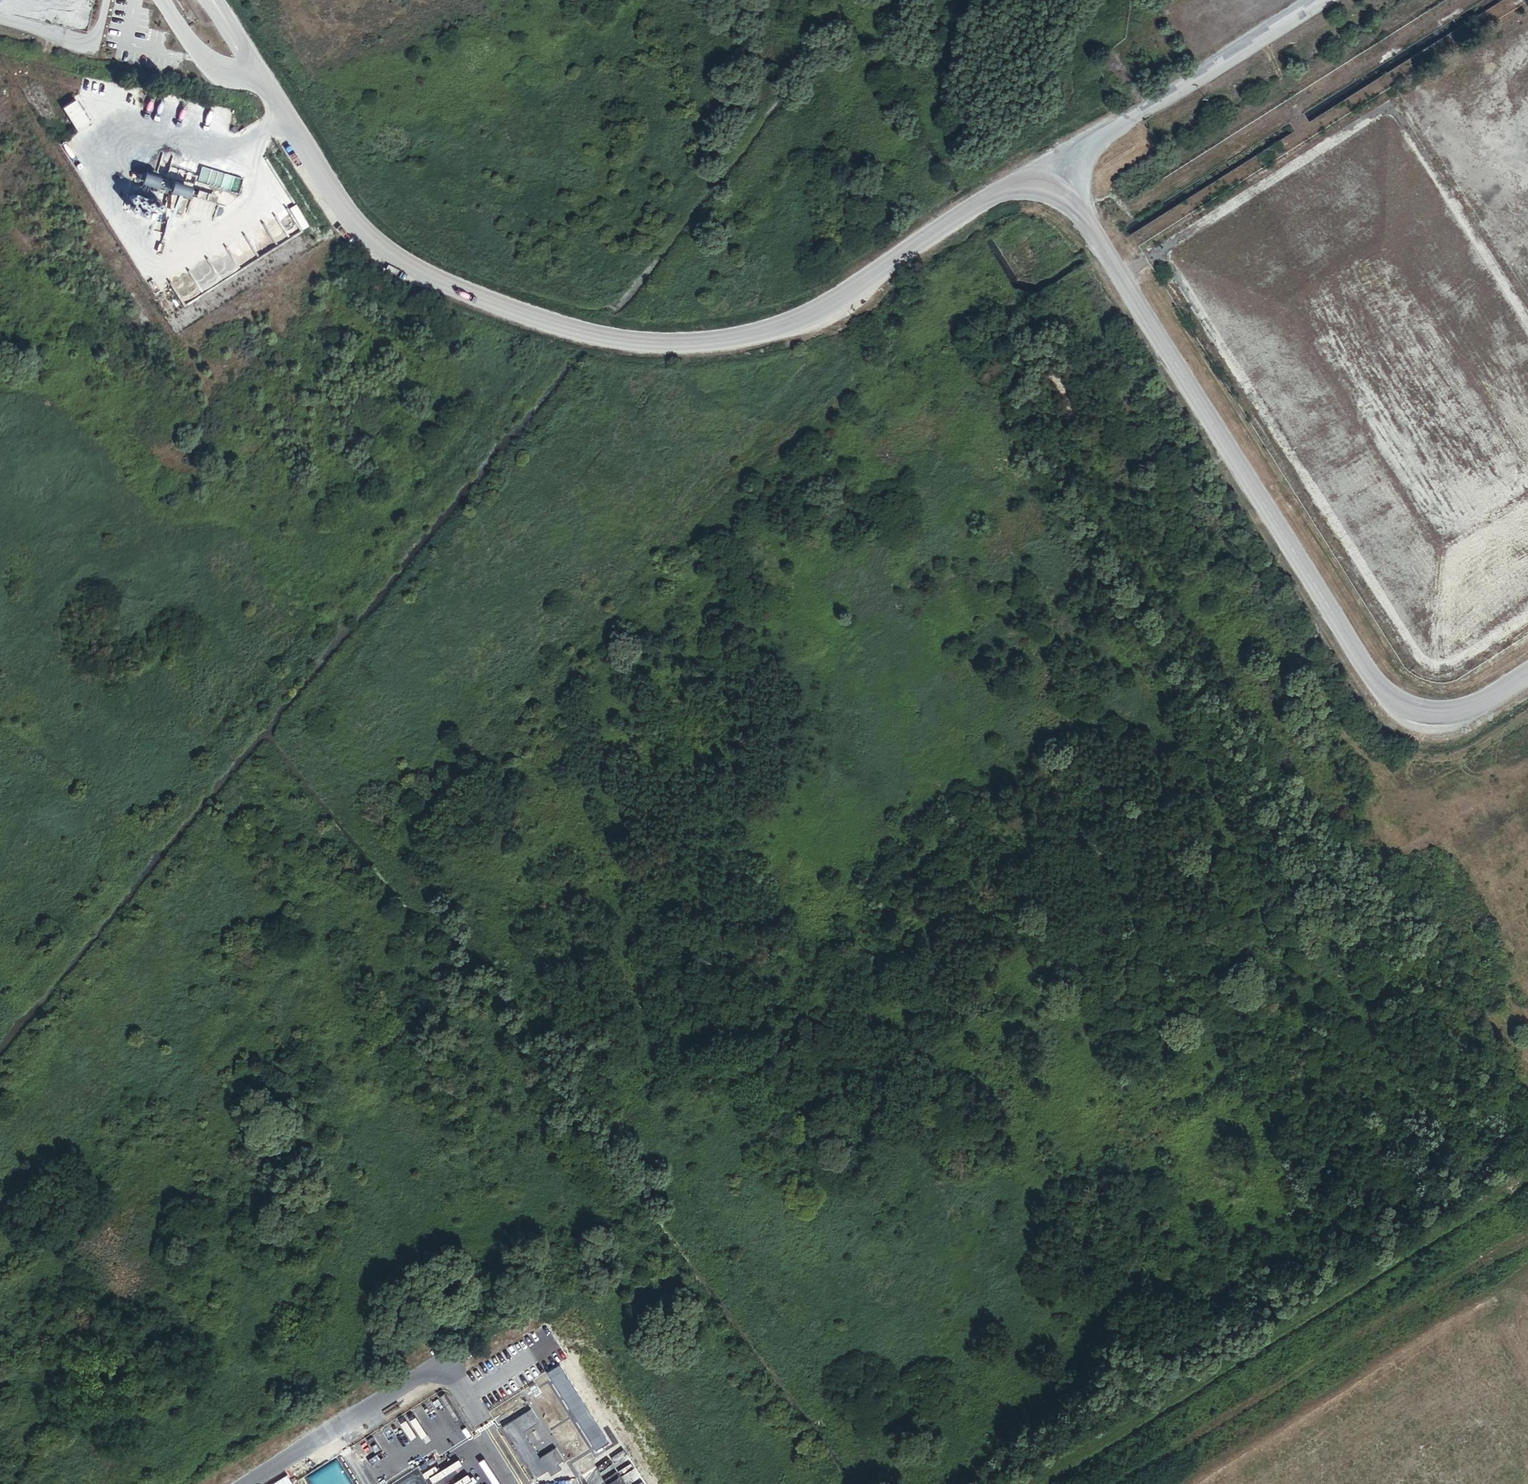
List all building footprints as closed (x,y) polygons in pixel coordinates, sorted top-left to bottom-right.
[(76,102),(63,110),(76,130),(88,122),(76,102)] [(531,1410),(503,1428),(536,1479),(564,1462),(556,1449),(540,1459),(524,1433),(540,1422),(531,1410)]
